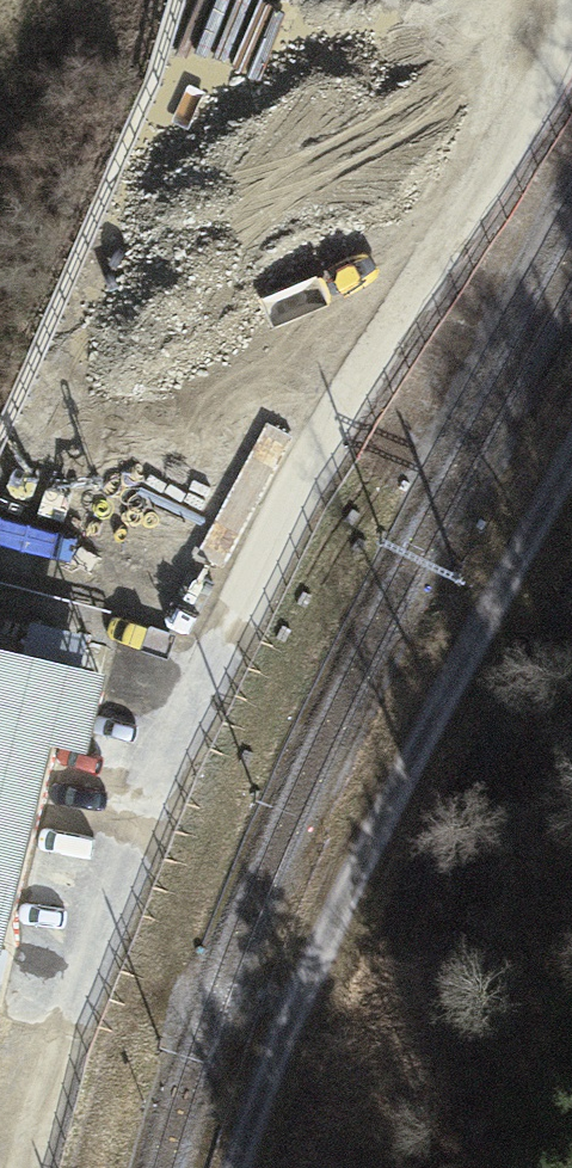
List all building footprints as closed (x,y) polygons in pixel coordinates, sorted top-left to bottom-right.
[(0,654),(0,930),(64,670),(0,654)]
